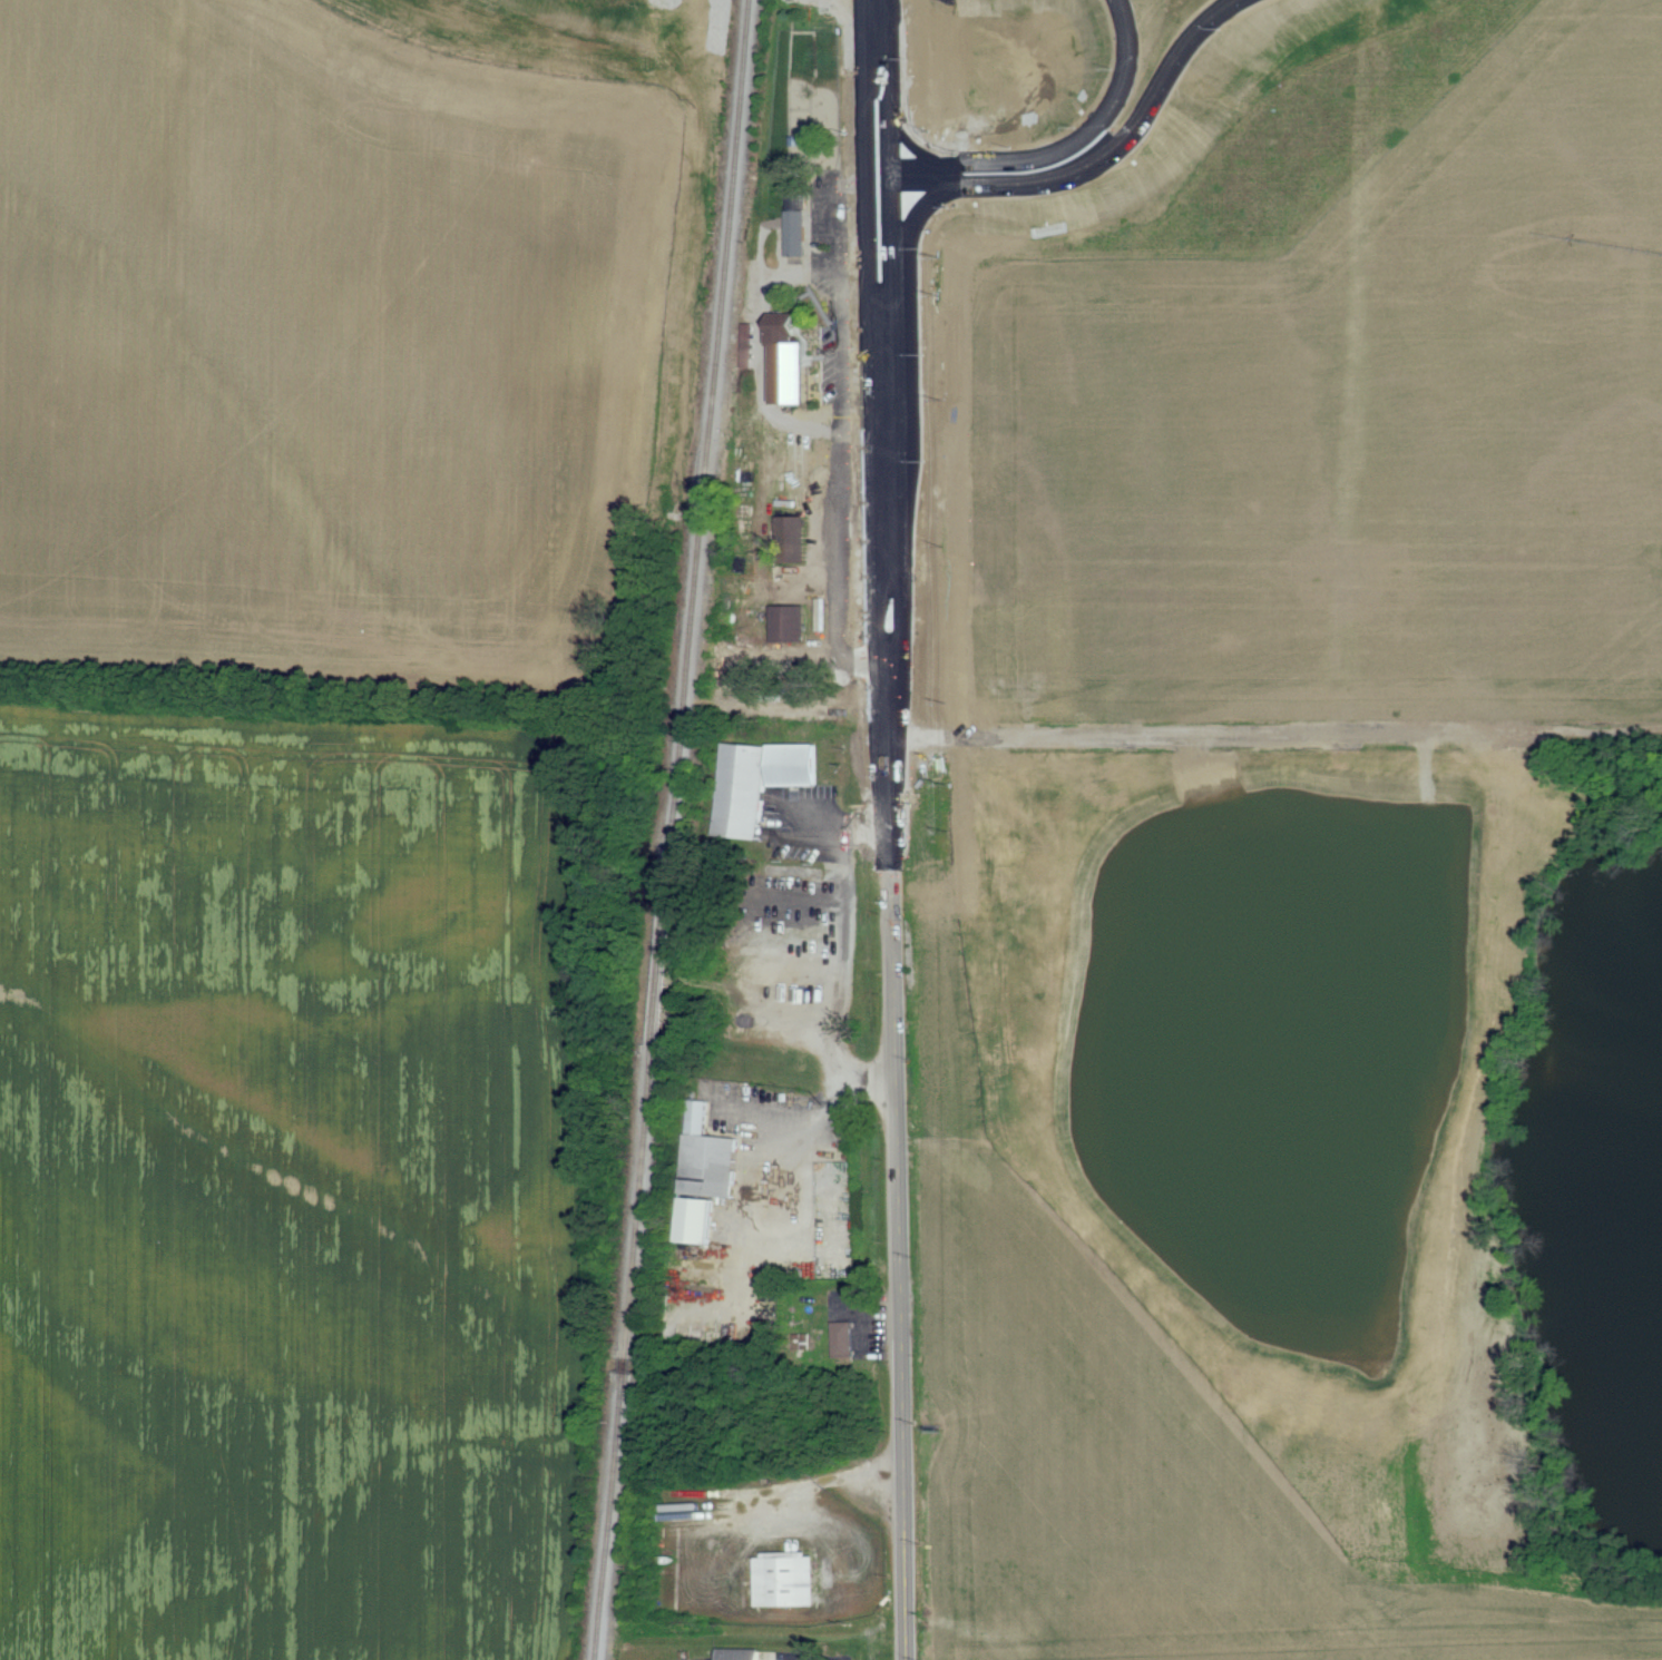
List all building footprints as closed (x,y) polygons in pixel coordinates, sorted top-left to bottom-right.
[(808,253),(804,209),(776,212),(780,255),(808,253)] [(802,400),(801,341),(762,341),(763,401),(802,400)] [(811,485),(811,455),(785,455),(786,487),(811,485)] [(801,511),(802,558),(771,558),(771,511),(801,511)] [(802,638),(801,602),(761,603),(762,640),(802,638)] [(711,833),(723,741),(817,743),(817,784),(765,785),(759,838),(711,833)] [(708,1242),(711,1198),(735,1199),(739,1138),(705,1136),(707,1101),(684,1099),(676,1240),(708,1242)] [(855,1322),(834,1323),(836,1359),(856,1358),(855,1322)] [(754,1603),(754,1556),(814,1556),(814,1603),(754,1603)] [(759,1649),(715,1649),(715,1659),(759,1659),(759,1649)]
